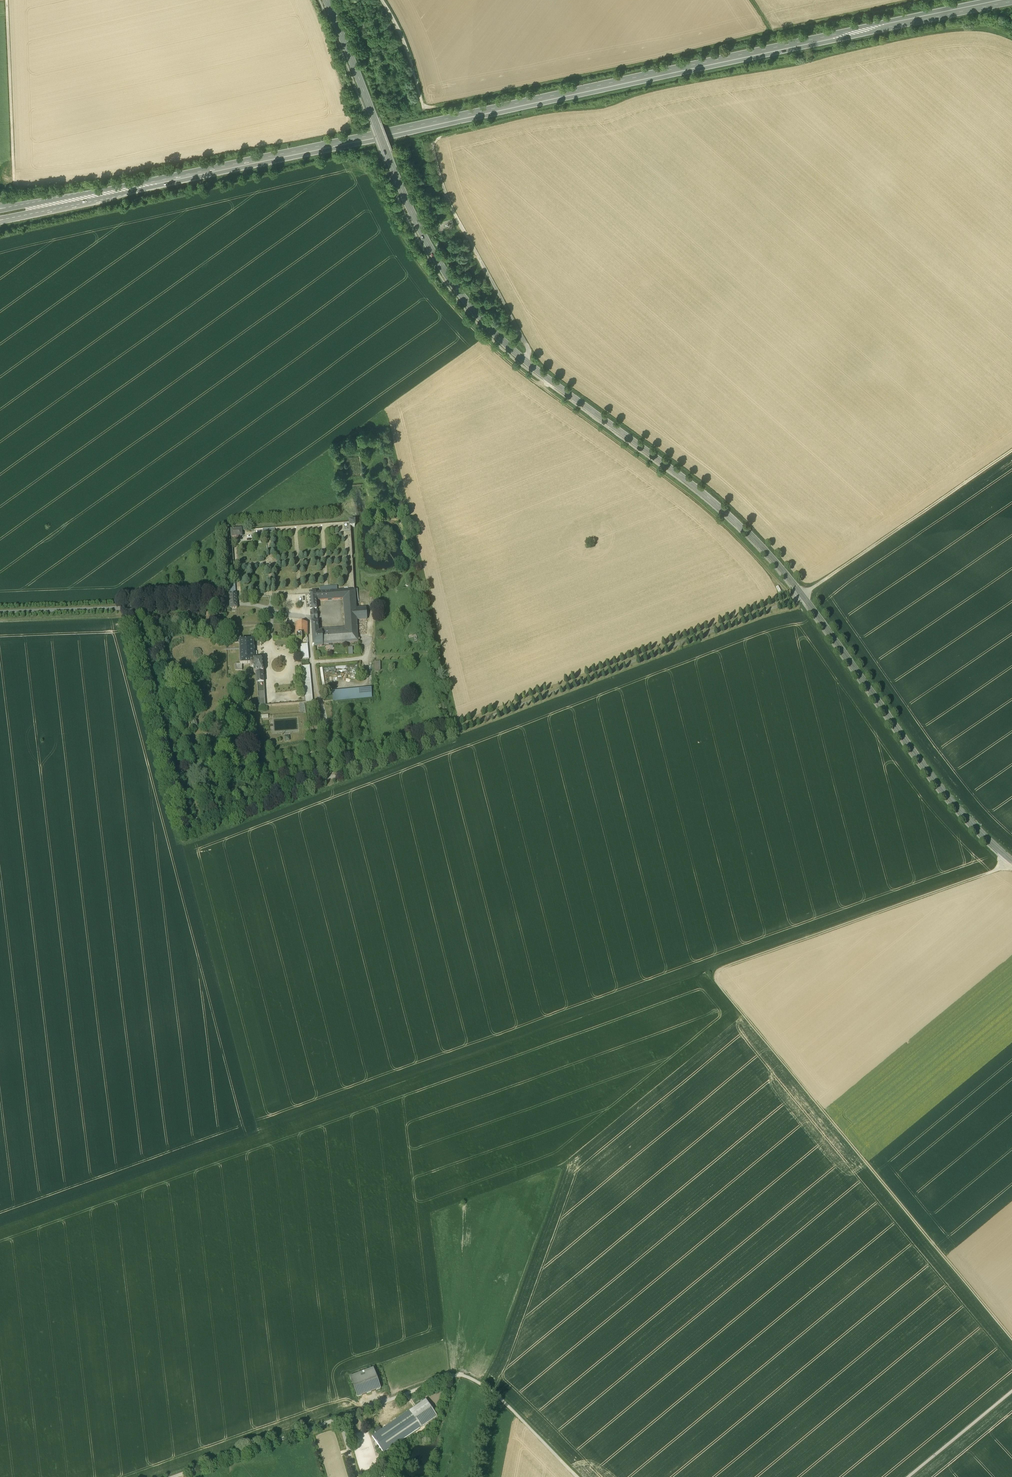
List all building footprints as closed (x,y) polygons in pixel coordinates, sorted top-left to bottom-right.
[(446,231),(455,228),(452,219),(440,222),(441,227),(445,226),(446,231)] [(346,631),(322,632),(322,644),(357,642),(356,620),(367,619),(366,608),(355,609),(355,604),(354,595),(354,591),(309,593),(310,614),(317,614),(317,613),(316,613),(315,600),(344,598),(346,631)] [(317,619),(311,619),(311,620),(313,645),(322,644),(322,632),(318,633),(317,619)] [(307,623),(296,623),(296,641),(301,641),(301,636),(307,636),(307,623)] [(253,640),(241,640),(240,641),(240,663),(247,663),(251,663),(250,664),(251,665),(253,667),(254,672),(256,672),(258,697),(265,696),(262,659),(254,659),(253,640)] [(307,644),(300,645),(301,660),(309,659),(307,644)] [(310,666),(303,666),(305,702),(313,701),(310,666)] [(332,692),(332,700),(371,697),(371,689),(332,692)] [(381,1373),(352,1383),(358,1400),(386,1389),(381,1373)] [(425,1400),(409,1411),(420,1427),(437,1416),(425,1400)] [(376,1434),(372,1436),(383,1453),(420,1427),(409,1411),(381,1430),(376,1434)]
